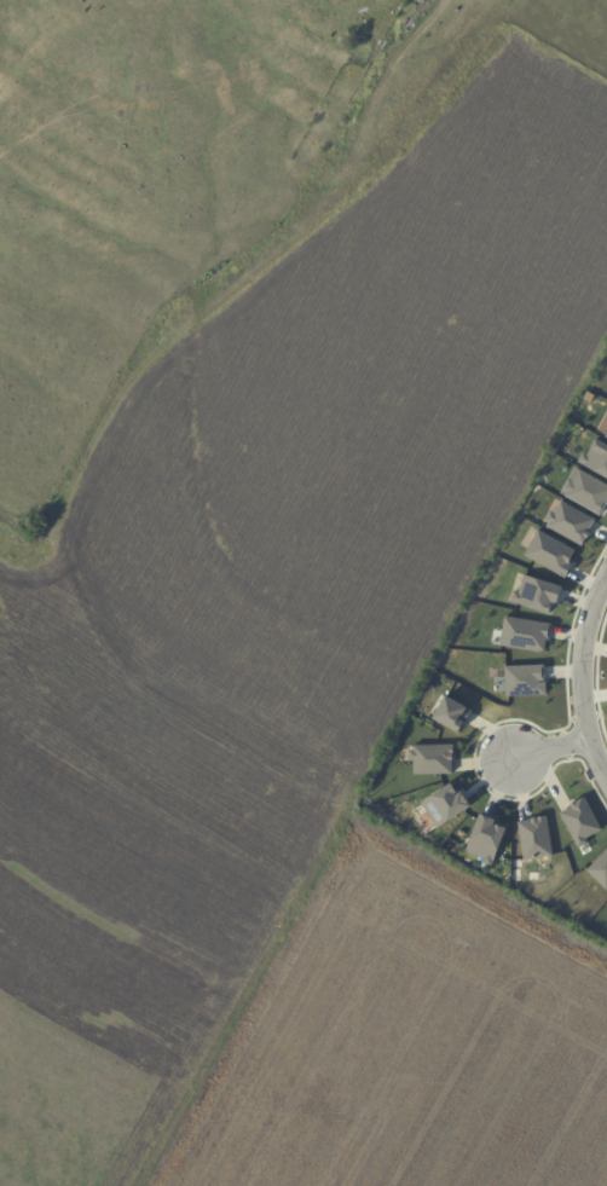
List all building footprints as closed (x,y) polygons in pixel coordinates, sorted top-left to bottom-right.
[(597,433),(606,437),(606,410),(597,433)] [(594,438),(606,445),(606,479),(576,462),(582,451),(586,453),(594,438)] [(574,468),(606,486),(606,497),(597,515),(559,493),(574,468)] [(560,499),(595,519),(588,532),(589,533),(580,546),(545,526),(548,521),(543,520),(549,510),(553,513),(560,499)] [(537,528),(574,550),(567,563),(571,565),(563,578),(521,555),(537,528)] [(522,574),(561,586),(555,603),(551,602),(547,614),(509,601),(513,590),(518,591),(522,574)] [(503,615),(549,623),(544,653),(498,644),(503,615)] [(503,666),(543,664),(544,696),(503,696),(503,666)] [(444,695),(470,710),(457,734),(430,718),(444,695)] [(411,745),(451,744),(452,774),(411,775),(411,760),(407,760),(407,750),(411,750),(411,745)] [(449,782),(456,793),(459,791),(469,805),(435,826),(420,802),(449,782)] [(559,812),(570,806),(568,803),(583,797),(601,829),(585,838),(588,843),(577,847),(559,812)] [(478,814),(493,820),(492,823),(504,828),(491,866),(479,862),(481,857),(464,851),(478,814)] [(516,821),(545,815),(551,856),(521,860),(516,821)] [(585,869),(606,849),(606,888),(605,890),(585,869)]
